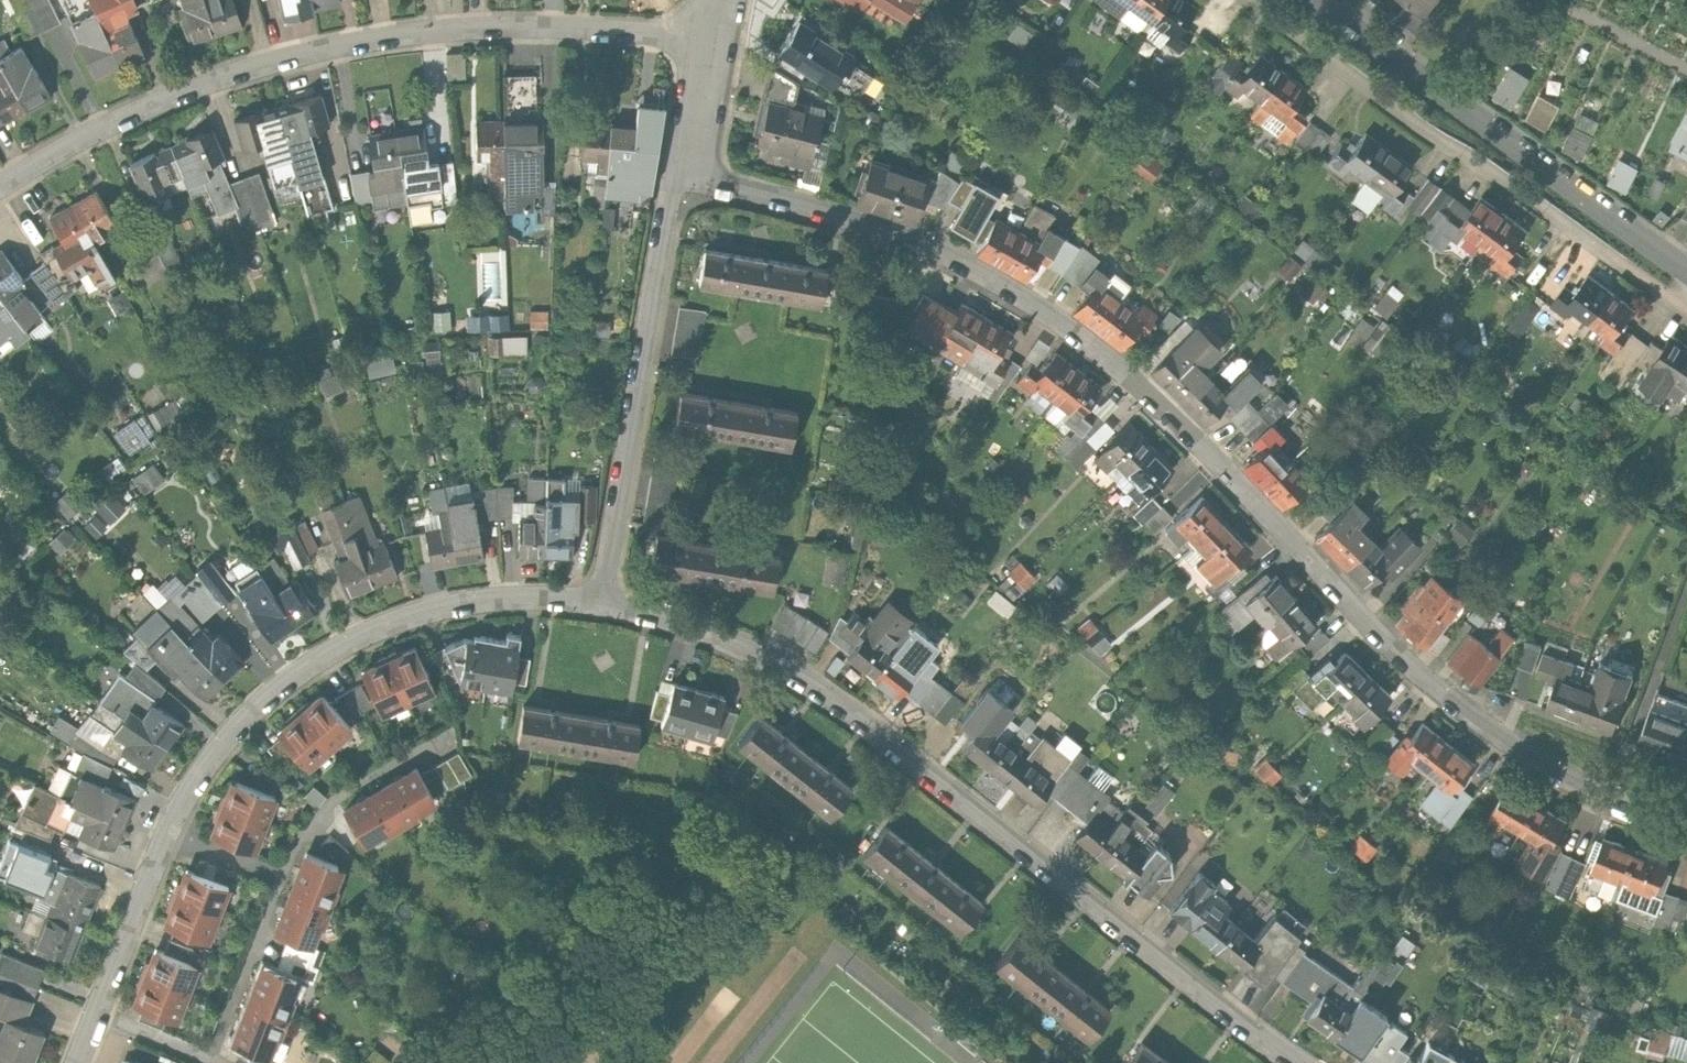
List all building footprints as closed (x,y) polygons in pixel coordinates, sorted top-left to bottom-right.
[(89,0),(60,0),(71,26),(69,27),(91,79),(119,67),(89,0)] [(119,67),(144,56),(126,16),(137,12),(134,7),(131,0),(89,0),(119,67)] [(201,0),(177,0),(180,8),(177,9),(189,47),(214,38),(201,0)] [(214,38),(242,29),(232,0),(201,0),(214,38)] [(280,23),(313,16),(312,13),(310,0),(275,0),(280,23)] [(312,13),(341,6),(340,0),(310,0),(312,13)] [(861,17),(865,12),(904,36),(926,0),(834,0),(861,17)] [(1004,0),(986,0),(984,3),(1002,15),(1009,4),(1004,0)] [(1154,28),(1174,0),(1106,0),(1101,6),(1123,22),(1130,11),(1154,28)] [(1154,28),(1168,39),(1164,45),(1181,57),(1195,38),(1186,32),(1200,11),(1184,0),(1174,0),(1154,28)] [(1441,0),(1400,0),(1409,7),(1425,20),(1441,0)] [(1409,7),(1397,23),(1418,39),(1430,23),(1425,20),(1409,7)] [(802,25),(780,60),(804,76),(833,94),(856,60),(802,25)] [(14,54),(6,40),(0,43),(0,60),(1,62),(14,54)] [(14,54),(1,62),(28,109),(51,96),(24,49),(14,54)] [(1238,67),(1222,88),(1238,100),(1244,92),(1261,105),(1285,74),(1262,56),(1247,75),(1238,67)] [(4,123),(28,109),(1,62),(0,60),(0,115),(4,123)] [(804,76),(780,60),(774,69),(799,85),(804,76)] [(769,105),(793,111),(799,85),(774,69),(768,65),(760,102),(769,105)] [(1529,81),(1509,69),(1490,101),(1510,112),(1529,81)] [(1261,105),(1251,118),(1289,146),(1308,121),(1296,111),(1310,93),(1285,74),(1261,105)] [(536,78),(507,79),(508,122),(537,122),(536,78)] [(1101,89),(1085,78),(1075,91),(1091,102),(1101,89)] [(1559,109),(1538,96),(1523,122),(1545,135),(1559,109)] [(321,97),(276,111),(291,163),(307,218),(332,211),(310,135),(330,129),(321,97)] [(763,128),(757,150),(783,157),(780,165),(810,172),(817,144),(824,119),(793,111),(769,105),(763,128)] [(1123,115),(1110,105),(1102,116),(1115,126),(1123,115)] [(1666,152),(1686,162),(1686,110),(1666,152)] [(276,111),(232,123),(241,155),(261,149),(267,170),(291,163),(276,111)] [(541,212),(543,212),(543,187),(542,122),(537,122),(508,122),(501,123),(503,202),(503,213),(541,212)] [(488,202),(503,202),(501,123),(476,123),(476,163),(488,163),(488,202)] [(1311,123),(1296,143),(1306,152),(1309,149),(1322,132),(1311,123)] [(605,200),(610,127),(583,126),(581,163),(597,164),(596,171),(596,178),(588,178),(586,199),(605,200)] [(638,129),(610,127),(605,200),(640,202),(642,158),(636,158),(636,153),(638,129)] [(1593,138),(1573,127),(1560,153),(1581,163),(1593,138)] [(1333,140),(1322,132),(1309,149),(1320,157),(1333,140)] [(213,133),(170,149),(186,190),(203,184),(218,224),(236,217),(244,237),(277,224),(258,175),(229,186),(223,168),(226,167),(213,133)] [(416,135),(395,138),(408,207),(409,213),(459,206),(453,164),(427,168),(424,151),(419,151),(416,135)] [(1344,145),(1327,167),(1344,180),(1351,170),(1365,180),(1387,150),(1366,135),(1353,152),(1344,145)] [(372,203),(374,212),(408,207),(395,138),(376,141),(378,157),(370,159),(373,176),(368,177),(372,203)] [(830,147),(817,144),(810,172),(822,175),(830,147)] [(170,149),(128,166),(144,207),(186,190),(170,149)] [(1387,150),(1365,180),(1384,195),(1375,207),(1391,220),(1404,204),(1394,196),(1414,170),(1387,150)] [(1147,153),(1134,170),(1152,183),(1165,166),(1147,153)] [(965,162),(953,155),(941,173),(953,181),(965,162)] [(1637,171),(1618,160),(1605,187),(1626,197),(1637,171)] [(931,180),(872,162),(858,209),(917,227),(924,204),(931,181),(931,180)] [(937,184),(931,181),(924,204),(946,211),(951,203),(961,186),(953,181),(941,173),(937,184)] [(356,206),(372,203),(368,177),(368,174),(351,177),(356,206)] [(1443,188),(1430,179),(1410,209),(1423,217),(1443,188)] [(1665,185),(1655,179),(1647,197),(1656,202),(1665,185)] [(961,186),(951,203),(963,210),(976,188),(964,180),(961,186)] [(555,187),(543,187),(543,212),(541,212),(542,217),(556,217),(555,187)] [(998,200),(976,188),(963,210),(952,229),(973,242),(977,236),(986,242),(977,257),(1000,270),(1020,234),(998,221),(995,226),(986,220),(998,200)] [(1443,188),(1423,217),(1460,243),(1465,236),(1482,248),(1506,214),(1483,198),(1474,211),(1443,188)] [(73,206),(97,246),(106,241),(103,234),(117,226),(97,192),(73,206)] [(73,206),(51,218),(65,242),(55,247),(80,290),(90,308),(122,289),(97,246),(73,206)] [(1035,206),(1020,234),(1000,270),(1026,285),(1039,263),(1047,250),(1041,246),(1049,232),(1056,218),(1035,206)] [(1506,214),(1482,248),(1499,261),(1494,268),(1509,279),(1524,259),(1515,253),(1530,232),(1506,214)] [(1049,232),(1041,246),(1047,250),(1039,263),(1063,274),(1081,288),(1096,268),(1102,260),(1082,249),(1049,232)] [(1304,264),(1315,250),(1304,241),(1292,255),(1304,264)] [(55,247),(39,257),(45,265),(68,298),(80,290),(55,247)] [(1317,266),(1332,279),(1339,269),(1315,250),(1304,264),(1312,271),(1317,266)] [(0,252),(0,300),(27,334),(46,320),(21,288),(25,285),(1,251),(0,252)] [(740,297),(746,259),(705,252),(702,272),(700,290),(740,297)] [(1303,267),(1290,256),(1277,272),(1290,283),(1303,267)] [(781,304),(787,266),(766,262),(746,259),(740,297),(781,304)] [(68,298),(45,265),(29,277),(55,308),(68,298)] [(787,266),(781,304),(821,310),(825,291),(828,273),(787,266)] [(1091,297),(1074,316),(1098,334),(1123,301),(1105,288),(1111,279),(1096,268),(1081,288),(1091,297)] [(1565,288),(1550,307),(1566,320),(1572,313),(1588,326),(1613,294),(1589,276),(1575,295),(1565,288)] [(1327,288),(1312,277),(1299,293),(1315,305),(1327,288)] [(1406,296),(1393,286),(1374,310),(1400,331),(1417,309),(1404,299),(1406,296)] [(1613,294),(1588,326),(1605,339),(1600,345),(1615,357),(1630,337),(1622,331),(1636,312),(1613,294)] [(926,298),(905,333),(963,367),(989,322),(963,306),(957,316),(926,298)] [(27,334),(0,300),(0,343),(10,336),(15,343),(27,334)] [(1123,301),(1098,334),(1122,352),(1137,332),(1144,337),(1159,317),(1145,305),(1139,313),(1123,301)] [(679,309),(670,367),(697,371),(707,313),(679,309)] [(450,312),(432,314),(434,333),(452,331),(450,312)] [(548,312),(530,312),(530,330),(548,330),(548,312)] [(508,315),(467,318),(468,334),(509,331),(508,315)] [(1375,328),(1362,318),(1354,330),(1367,339),(1375,328)] [(611,323),(594,321),(592,337),(609,338),(611,323)] [(411,322),(402,323),(403,338),(418,336),(416,326),(412,327),(411,322)] [(989,322),(963,367),(997,387),(1012,362),(1003,357),(1014,337),(989,322)] [(1384,323),(1364,349),(1377,358),(1397,332),(1384,323)] [(1186,409),(1215,381),(1206,372),(1225,353),(1198,326),(1151,373),(1186,409)] [(1631,334),(1630,337),(1615,357),(1601,376),(1620,390),(1638,366),(1649,375),(1665,354),(1652,344),(1649,348),(1631,334)] [(508,337),(487,338),(489,356),(509,355),(508,337)] [(1674,339),(1665,354),(1649,375),(1641,389),(1665,405),(1670,397),(1683,406),(1686,399),(1686,348),(1674,339)] [(424,344),(425,360),(439,358),(438,342),(424,344)] [(559,355),(559,368),(579,369),(579,356),(559,355)] [(1054,403),(1079,370),(1057,355),(1043,373),(1033,366),(1017,386),(1032,398),(1037,391),(1054,403)] [(277,356),(260,362),(265,374),(282,367),(277,356)] [(1020,367),(1012,362),(997,387),(963,367),(957,377),(1000,402),(1020,367)] [(1104,389),(1079,370),(1054,403),(1069,414),(1063,422),(1077,431),(1084,437),(1088,432),(1093,424),(1084,417),(1104,389)] [(1226,393),(1215,381),(1186,409),(1203,426),(1222,409),(1230,417),(1247,401),(1264,384),(1250,370),(1226,393)] [(319,381),(325,398),(342,391),(336,374),(319,381)] [(1017,397),(1009,391),(1001,401),(1009,407),(1017,397)] [(1258,413),(1241,429),(1240,430),(1255,445),(1273,427),(1293,408),(1278,393),(1258,413)] [(1531,401),(1522,394),(1516,402),(1525,409),(1531,401)] [(710,401),(681,396),(675,434),(731,444),(737,406),(710,401)] [(176,399),(153,412),(163,430),(186,416),(176,399)] [(1253,407),(1247,401),(1230,417),(1241,429),(1258,413),(1253,407)] [(737,406),(731,444),(791,453),(797,415),(768,410),(737,406)] [(117,420),(110,410),(97,419),(103,429),(117,420)] [(143,414),(134,420),(147,439),(155,433),(143,414)] [(147,439),(134,420),(113,433),(129,456),(149,442),(147,439)] [(1114,432),(1105,423),(1092,436),(1088,440),(1097,450),(1114,432)] [(1117,483),(1128,472),(1153,449),(1131,426),(1095,461),(1117,483)] [(1259,450),(1242,467),(1261,487),(1291,459),(1277,446),(1284,439),(1273,427),(1255,445),(1259,450)] [(977,435),(982,442),(988,437),(984,431),(977,435)] [(1084,437),(1077,431),(1070,438),(1067,434),(1053,449),(1067,460),(1088,440),(1092,436),(1088,432),(1084,437)] [(281,451),(275,439),(264,444),(269,456),(281,451)] [(1077,469),(1097,450),(1088,440),(1067,460),(1077,469)] [(1175,472),(1153,449),(1128,472),(1150,496),(1175,472)] [(656,452),(644,522),(671,526),(683,456),(656,452)] [(128,466),(120,455),(107,464),(115,475),(128,466)] [(603,457),(589,455),(586,468),(601,470),(603,457)] [(1291,459),(1261,487),(1282,510),(1302,491),(1309,498),(1326,482),(1315,469),(1307,476),(1291,459)] [(164,480),(153,463),(133,477),(145,493),(164,480)] [(305,480),(301,469),(284,475),(288,486),(305,480)] [(1442,478),(1431,469),(1420,482),(1431,492),(1442,478)] [(527,503),(514,503),(513,518),(513,525),(513,559),(545,560),(546,479),(527,478),(527,503)] [(564,479),(546,479),(545,560),(572,560),(572,529),(573,503),(563,503),(564,479)] [(87,500),(73,484),(53,503),(67,518),(87,500)] [(444,488),(456,566),(483,561),(478,529),(477,522),(471,492),(470,484),(444,488)] [(906,493),(894,484),(887,494),(899,503),(906,493)] [(471,492),(477,522),(498,519),(498,518),(496,487),(471,492)] [(514,488),(496,487),(498,518),(513,518),(514,503),(514,488)] [(596,488),(577,487),(577,522),(596,523),(596,488)] [(425,531),(432,570),(456,566),(444,488),(428,491),(432,509),(432,513),(437,513),(440,528),(425,531)] [(125,509),(109,492),(93,509),(108,525),(125,509)] [(1321,513),(1333,524),(1355,502),(1344,492),(1321,513)] [(322,511),(336,506),(331,493),(317,498),(322,511)] [(957,506),(943,494),(934,503),(948,516),(957,506)] [(360,496),(341,504),(375,590),(398,580),(384,544),(380,546),(375,535),(360,496)] [(1173,524),(1195,547),(1225,521),(1202,496),(1173,524)] [(1152,499),(1133,517),(1143,525),(1146,522),(1161,508),(1152,499)] [(925,507),(915,500),(909,509),(919,515),(925,507)] [(1333,524),(1316,542),(1344,569),(1374,540),(1360,527),(1370,517),(1355,502),(1333,524)] [(336,506),(322,511),(337,550),(341,561),(335,564),(349,600),(375,590),(341,504),(336,506)] [(1624,506),(1618,515),(1628,521),(1634,512),(1624,506)] [(1174,522),(1161,508),(1146,522),(1158,536),(1174,522)] [(1447,537),(1460,522),(1446,510),(1427,532),(1441,544),(1447,537)] [(83,526),(95,539),(106,528),(94,515),(83,526)] [(871,522),(857,519),(851,549),(866,551),(871,522)] [(290,527),(306,555),(317,549),(304,521),(290,527)] [(1251,549),(1225,521),(1195,547),(1205,559),(1197,567),(1212,585),(1238,563),(1251,549)] [(1460,522),(1447,537),(1462,549),(1474,534),(1460,522)] [(290,527),(266,541),(276,558),(285,574),(309,561),(306,555),(290,527)] [(1381,548),(1374,540),(1344,569),(1368,592),(1385,575),(1393,583),(1424,551),(1401,528),(1381,548)] [(74,540),(63,529),(47,545),(58,556),(74,540)] [(690,582),(696,543),(654,537),(651,556),(648,576),(690,582)] [(732,589),(738,550),(722,547),(696,543),(690,582),(732,589)] [(828,546),(823,582),(843,585),(848,549),(828,546)] [(738,550),(732,589),(774,596),(777,576),(780,556),(738,550)] [(276,558),(257,568),(292,629),(316,615),(297,580),(290,584),(288,580),(285,574),(276,558)] [(209,563),(195,573),(196,575),(220,606),(235,593),(209,563)] [(1238,563),(1212,585),(1209,588),(1219,598),(1221,596),(1235,583),(1247,573),(1238,563)] [(1028,572),(1020,564),(1009,575),(1017,583),(1028,572)] [(257,568),(233,582),(243,599),(260,630),(266,627),(273,639),(292,629),(257,568)] [(1017,583),(1026,592),(1037,580),(1028,572),(1017,583)] [(142,590),(160,607),(172,596),(198,624),(220,606),(196,575),(174,593),(157,577),(142,590)] [(1249,599),(1244,604),(1255,617),(1260,614),(1269,626),(1299,602),(1277,575),(1249,599)] [(1404,616),(1396,627),(1430,653),(1431,652),(1443,636),(1467,604),(1433,578),(1425,589),(1421,586),(1400,613),(1404,616)] [(1249,599),(1235,583),(1221,596),(1235,612),(1244,604),(1249,599)] [(50,602),(45,587),(34,591),(39,606),(50,602)] [(160,607),(155,611),(225,685),(246,665),(216,632),(210,637),(201,628),(198,624),(172,596),(160,607)] [(1299,602),(1269,626),(1281,639),(1267,651),(1277,664),(1299,646),(1320,627),(1299,602)] [(874,682),(903,643),(917,625),(888,603),(872,624),(856,612),(847,624),(842,620),(831,634),(828,638),(844,651),(850,655),(845,661),(874,682)] [(786,607),(772,628),(816,655),(828,638),(831,634),(786,607)] [(155,611),(131,635),(136,640),(157,661),(171,674),(174,671),(177,674),(206,703),(225,685),(155,611)] [(1098,628),(1090,620),(1078,630),(1087,639),(1098,628)] [(1320,627),(1299,646),(1310,660),(1332,642),(1320,627)] [(1098,628),(1087,639),(1102,654),(1113,643),(1098,628)] [(1469,638),(1447,667),(1480,691),(1516,643),(1500,631),(1486,650),(1469,638)] [(521,635),(508,633),(507,640),(492,638),(485,686),(512,691),(521,635)] [(492,638),(470,634),(447,646),(461,678),(485,686),(492,638)] [(1443,636),(1431,652),(1438,658),(1451,641),(1443,636)] [(136,640),(122,653),(136,663),(146,670),(157,661),(136,640)] [(911,702),(930,678),(917,669),(925,659),(903,643),(874,682),(899,701),(904,696),(908,700),(911,702)] [(461,678),(447,646),(434,651),(448,684),(461,678)] [(1518,672),(1534,679),(1542,657),(1544,653),(1528,646),(1518,672)] [(398,656),(389,659),(409,705),(434,694),(415,649),(398,656)] [(1311,679),(1309,681),(1329,702),(1334,697),(1344,708),(1371,679),(1347,656),(1336,668),(1330,662),(1311,679)] [(1566,722),(1579,687),(1584,673),(1542,657),(1534,679),(1555,686),(1545,715),(1566,722)] [(380,664),(362,671),(383,718),(409,705),(389,659),(380,664)] [(136,663),(124,680),(157,701),(167,688),(146,670),(136,663)] [(1302,670),(1278,692),(1286,701),(1309,681),(1311,679),(1302,670)] [(1592,691),(1579,687),(1566,722),(1613,740),(1634,682),(1600,670),(1592,691)] [(117,675),(99,702),(168,749),(183,725),(160,710),(154,707),(157,701),(124,680),(117,675)] [(698,685),(674,678),(659,726),(684,733),(698,685)] [(930,678),(911,702),(933,719),(952,695),(930,678)] [(1395,704),(1371,679),(1344,708),(1357,721),(1355,724),(1365,734),(1395,704)] [(713,741),(727,693),(698,685),(684,733),(713,741)] [(337,699),(349,721),(372,708),(360,686),(337,699)] [(1172,709),(1184,700),(1175,689),(1163,699),(1172,709)] [(969,739),(960,751),(986,772),(1006,746),(996,738),(1015,715),(988,693),(961,728),(966,732),(963,735),(967,737),(969,739)] [(952,695),(933,719),(943,727),(962,702),(952,695)] [(307,708),(300,714),(331,751),(354,732),(323,696),(307,708)] [(1192,708),(1184,700),(1172,709),(1180,719),(1192,708)] [(99,702),(90,716),(112,731),(125,739),(120,748),(126,752),(154,770),(168,749),(99,702)] [(1639,749),(1683,765),(1686,754),(1686,714),(1655,703),(1639,749)] [(73,734),(67,746),(83,753),(110,767),(120,748),(125,739),(112,731),(105,742),(83,728),(90,716),(75,705),(60,726),(73,734)] [(555,715),(523,710),(517,749),(576,758),(582,719),(555,715)] [(292,721),(277,734),(308,771),(331,751),(300,714),(292,721)] [(615,724),(582,719),(576,758),(635,766),(641,728),(615,724)] [(760,719),(738,748),(787,786),(810,758),(785,739),(760,719)] [(1406,740),(1385,765),(1403,780),(1413,769),(1426,779),(1451,749),(1426,730),(1413,746),(1406,740)] [(1025,762),(1006,746),(986,772),(1013,793),(1035,810),(1047,795),(1069,767),(1072,762),(1042,739),(1025,762)] [(1451,749),(1426,779),(1440,790),(1422,811),(1441,826),(1458,804),(1455,802),(1478,772),(1451,749)] [(458,750),(447,756),(461,780),(472,773),(458,750)] [(1192,751),(1185,760),(1193,766),(1200,757),(1192,751)] [(83,753),(74,775),(102,786),(110,767),(83,753)] [(810,758),(787,786),(829,820),(852,791),(831,775),(810,758)] [(1275,771),(1267,761),(1254,773),(1263,782),(1275,771)] [(1069,767),(1047,795),(1057,803),(1079,775),(1069,767)] [(398,779),(380,790),(401,827),(438,806),(417,769),(398,779)] [(1283,780),(1275,771),(1263,782),(1271,791),(1283,780)] [(69,772),(58,798),(124,826),(135,800),(109,789),(102,786),(74,775),(69,772)] [(1088,781),(1079,775),(1057,803),(1066,810),(1088,781)] [(225,798),(222,807),(269,825),(279,799),(232,781),(225,798)] [(1087,826),(1075,841),(1105,864),(1123,841),(1133,828),(1141,818),(1131,810),(1125,817),(1113,808),(1117,803),(1088,781),(1066,810),(1081,821),(1087,826)] [(32,787),(20,813),(54,827),(62,831),(67,820),(79,825),(75,836),(113,852),(124,826),(58,798),(32,787)] [(1141,818),(1133,828),(1142,835),(1147,829),(1154,820),(1156,822),(1176,797),(1164,788),(1141,818)] [(361,800),(343,810),(366,849),(401,827),(380,790),(361,800)] [(504,806),(506,795),(492,792),(490,804),(504,806)] [(1504,831),(1520,841),(1539,810),(1508,792),(1484,833),(1498,842),(1504,831)] [(1441,826),(1441,827),(1452,835),(1474,803),(1465,796),(1458,804),(1441,826)] [(541,805),(529,802),(528,813),(539,815),(541,805)] [(693,816),(690,806),(680,809),(682,819),(693,816)] [(218,816),(211,834),(258,852),(269,825),(222,807),(218,816)] [(1570,829),(1539,810),(1520,841),(1533,849),(1518,872),(1546,888),(1564,859),(1565,857),(1557,852),(1570,829)] [(49,839),(54,827),(20,813),(15,825),(24,829),(49,839)] [(1165,843),(1147,829),(1142,835),(1133,828),(1123,841),(1148,861),(1158,848),(1160,849),(1165,843)] [(894,885),(918,856),(886,830),(873,845),(862,859),(894,885)] [(329,836),(321,845),(341,862),(349,853),(329,836)] [(53,870),(44,866),(48,854),(11,838),(0,865),(0,873),(44,891),(53,870)] [(1148,861),(1123,841),(1105,864),(1129,885),(1151,902),(1173,874),(1172,859),(1160,849),(1158,848),(1148,861)] [(1372,849),(1362,841),(1346,860),(1356,868),(1372,849)] [(1593,877),(1622,888),(1634,856),(1605,845),(1593,877)] [(1380,856),(1372,849),(1356,868),(1365,876),(1380,856)] [(297,874),(289,894),(331,909),(346,869),(304,854),(297,874)] [(926,911),(950,882),(934,869),(918,856),(894,885),(926,911)] [(1668,869),(1634,856),(1622,888),(1641,895),(1637,906),(1652,911),(1668,869)] [(1564,859),(1546,888),(1544,894),(1570,906),(1588,870),(1564,859)] [(223,871),(208,865),(203,876),(219,882),(223,871)] [(178,888),(174,897),(221,915),(232,887),(219,882),(203,876),(185,869),(178,888)] [(44,891),(35,912),(83,930),(99,888),(56,872),(53,870),(44,891)] [(1185,929),(1216,954),(1236,928),(1227,921),(1235,911),(1213,893),(1217,888),(1200,875),(1168,916),(1185,929)] [(1352,877),(1342,879),(1344,890),(1354,888),(1352,877)] [(827,890),(817,882),(809,890),(819,899),(827,890)] [(950,882),(926,911),(958,937),(971,922),(982,908),(950,882)] [(283,912),(276,932),(318,946),(331,909),(289,894),(283,912)] [(171,906),(164,924),(174,928),(201,939),(211,942),(221,915),(174,897),(171,906)] [(1664,898),(1655,924),(1680,933),(1686,914),(1686,906),(1664,898)] [(846,904),(839,913),(847,920),(855,911),(846,904)] [(47,954),(71,963),(83,930),(35,912),(30,910),(23,930),(39,936),(34,949),(47,954)] [(1258,945),(1236,928),(1216,954),(1243,974),(1248,977),(1249,990),(1262,989),(1265,991),(1275,982),(1299,950),(1303,944),(1276,923),(1258,945)] [(201,939),(174,928),(170,940),(193,949),(197,950),(201,939)] [(188,961),(193,949),(170,940),(165,952),(188,961)] [(287,940),(276,970),(301,979),(312,984),(317,969),(312,967),(318,952),(287,940)] [(1020,940),(995,969),(1045,1010),(1070,982),(1042,959),(1020,940)] [(1414,948),(1404,941),(1395,953),(1406,960),(1414,948)] [(143,974),(190,993),(200,966),(188,961),(165,952),(154,948),(146,966),(143,974)] [(1275,982),(1283,988),(1305,958),(1307,956),(1299,950),(1275,982)] [(36,992),(44,971),(0,954),(0,979),(36,992)] [(1305,958),(1283,988),(1292,995),(1314,964),(1305,958)] [(244,1000),(287,1016),(301,979),(276,970),(257,963),(250,982),(244,1000)] [(1336,1044),(1354,1018),(1366,1001),(1314,964),(1292,995),(1316,1012),(1320,1015),(1311,1028),(1336,1044)] [(190,993),(143,974),(139,984),(132,1003),(142,1007),(166,1016),(178,1021),(190,993)] [(32,1002),(36,992),(0,979),(0,990),(32,1002)] [(1070,982),(1045,1010),(1086,1045),(1111,1017),(1087,996),(1070,982)] [(31,1062),(42,1033),(23,1027),(29,1011),(32,1002),(0,990),(0,1051),(31,1062)] [(287,1016),(244,1000),(236,1021),(229,1039),(272,1056),(287,1016)] [(166,1016),(142,1007),(137,1019),(161,1028),(166,1016)] [(1336,1044),(1364,1062),(1382,1062),(1391,1050),(1399,1055),(1408,1040),(1395,1031),(1392,1034),(1381,1027),(1377,1033),(1354,1018),(1336,1044)] [(1040,1045),(1031,1037),(1024,1046),(1033,1053),(1040,1045)] [(1142,1046),(1130,1062),(1129,1062),(1164,1062),(1142,1046)] [(374,1049),(365,1060),(368,1062),(385,1062),(387,1060),(374,1049)] [(1382,1062),(1394,1062),(1399,1055),(1391,1050),(1382,1062)] [(31,1062),(0,1051),(0,1062),(30,1062),(31,1062)] [(242,1055),(237,1062),(257,1062),(242,1055)] [(1394,1062),(1407,1062),(1409,1061),(1399,1055),(1394,1062)]
